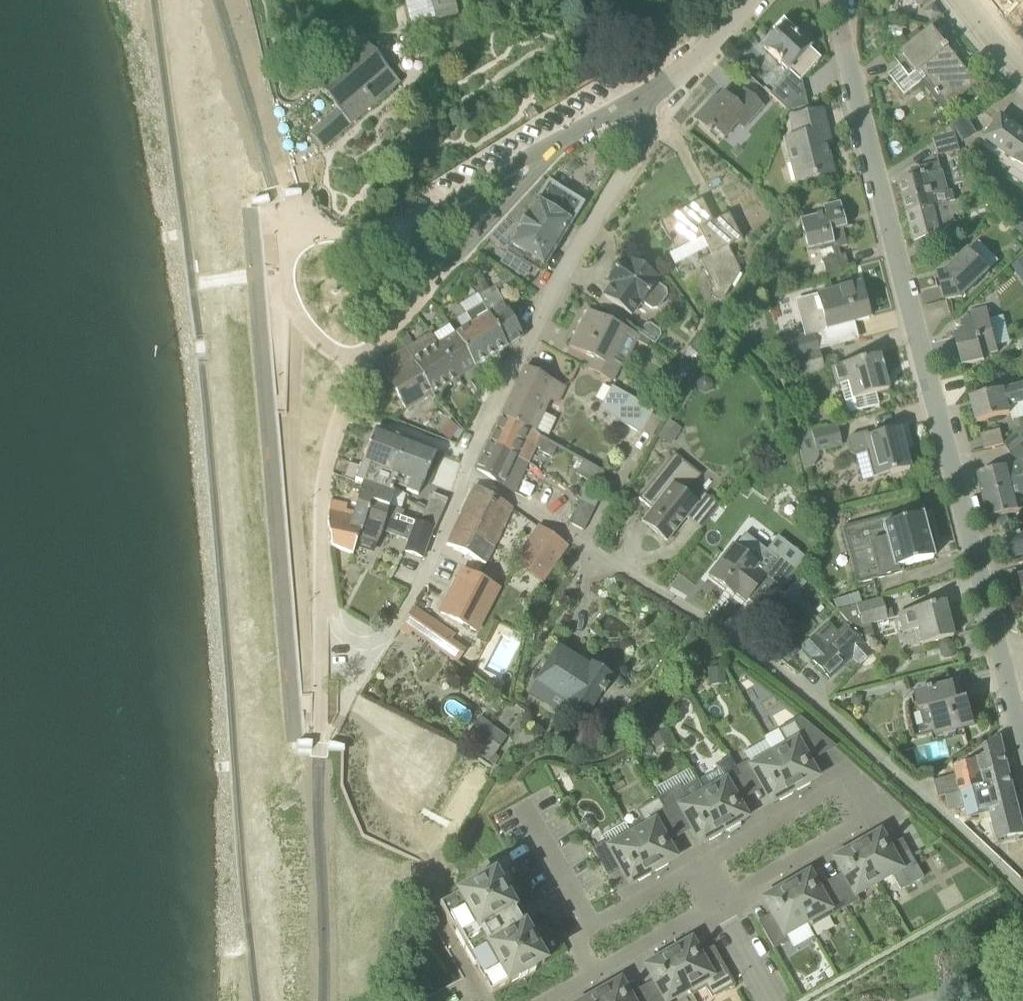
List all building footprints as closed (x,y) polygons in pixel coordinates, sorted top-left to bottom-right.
[(411,25),(459,15),(456,0),(406,0),(411,25)] [(932,0),(914,0),(921,8),(932,0)] [(935,7),(924,16),(930,24),(942,15),(935,7)] [(764,49),(791,73),(770,96),(788,112),(808,107),(801,79),(820,59),(792,33),(794,30),(783,20),(774,31),(777,34),(764,49)] [(978,85),(934,27),(901,53),(909,62),(891,77),(905,95),(927,78),(950,107),(978,85)] [(903,38),(904,29),(889,28),(888,37),(903,38)] [(351,126),(400,83),(363,41),(315,84),(338,110),(310,134),(323,149),(351,125),(351,126)] [(710,103),(694,120),(710,134),(714,129),(724,138),(738,122),(744,128),(764,106),(745,90),(744,91),(745,92),(736,103),(724,92),(713,105),(710,103)] [(530,122),(539,116),(533,108),(525,113),(530,122)] [(822,112),(789,120),(792,135),(793,138),(786,139),(798,183),(833,174),(822,133),(827,132),(822,112)] [(1022,166),(1022,131),(1002,115),(985,137),(1010,156),(1022,166)] [(964,142),(978,134),(968,117),(954,126),(964,142)] [(953,126),(933,139),(938,156),(960,150),(953,126)] [(942,171),(900,182),(908,214),(955,201),(952,190),(947,191),(942,171)] [(529,197),(488,242),(512,256),(540,273),(544,267),(545,267),(572,223),(583,204),(549,183),(548,185),(544,182),(545,181),(543,180),(529,196),(529,197)] [(940,250),(937,236),(943,234),(953,221),(952,217),(964,215),(961,199),(955,201),(908,214),(919,256),(940,250)] [(741,271),(729,247),(742,241),(729,215),(713,223),(702,201),(689,208),(660,223),(675,252),(703,238),(712,256),(702,261),(714,285),(713,289),(713,290),(712,293),(713,296),(715,297),(718,299),(720,300),(723,299),(726,297),(741,271)] [(808,252),(820,249),(823,261),(824,264),(813,267),(816,282),(827,279),(827,280),(848,267),(846,255),(841,256),(839,249),(847,246),(843,230),(846,229),(840,203),(823,207),(825,215),(800,222),(808,252)] [(1022,250),(1022,246),(1017,240),(1012,244),(1013,251),(1017,255),(1022,250)] [(991,273),(970,251),(948,272),(940,274),(947,301),(963,298),(991,273)] [(604,297),(620,308),(634,318),(643,304),(652,310),(659,309),(668,297),(666,290),(658,284),(660,280),(631,258),(629,262),(624,259),(612,274),(619,279),(615,285),(613,284),(604,297)] [(1022,268),(1022,259),(1013,266),(1017,273),(1022,268)] [(504,272),(497,276),(503,288),(517,281),(504,272)] [(483,278),(472,284),(479,295),(489,289),(483,278)] [(796,302),(805,336),(787,341),(792,358),(819,350),(815,333),(870,319),(860,284),(818,295),(818,296),(796,302)] [(469,298),(475,294),(471,286),(464,290),(469,298)] [(507,348),(521,339),(523,338),(493,289),(480,297),(507,348)] [(457,335),(475,367),(507,348),(480,297),(462,308),(473,325),(457,335)] [(987,308),(971,313),(973,319),(962,322),(965,333),(956,336),(963,366),(986,360),(999,352),(987,308)] [(588,368),(619,384),(638,342),(646,345),(648,342),(588,311),(569,347),(593,359),(588,368)] [(738,322),(741,328),(747,328),(752,324),(752,318),(747,314),(740,316),(738,322)] [(457,335),(438,347),(430,335),(414,345),(407,333),(399,337),(407,350),(434,393),(475,367),(457,335)] [(701,353),(708,343),(701,338),(697,334),(689,345),(701,353)] [(407,410),(434,393),(407,350),(381,366),(407,410)] [(794,379),(825,371),(819,350),(792,358),(793,359),(789,359),(794,379)] [(876,394),(888,390),(879,356),(832,368),(837,385),(840,385),(848,414),(879,405),(876,394)] [(565,387),(525,368),(501,418),(534,433),(550,398),(558,402),(565,387)] [(978,423),(1011,414),(1010,407),(1022,404),(1022,386),(972,399),(978,423)] [(600,412),(641,434),(643,430),(653,436),(663,417),(654,412),(654,411),(614,388),(600,412)] [(526,465),(531,455),(535,447),(540,449),(539,452),(552,458),(557,446),(540,436),(534,433),(501,418),(489,444),(526,465)] [(672,446),(682,429),(669,421),(659,438),(672,446)] [(818,452),(842,446),(837,426),(796,437),(804,469),(814,467),(819,458),(818,452)] [(393,455),(400,438),(376,429),(373,437),(355,481),(363,484),(392,494),(395,488),(395,486),(386,482),(396,456),(393,455)] [(862,482),(877,478),(909,469),(899,429),(868,437),(867,432),(850,436),(847,441),(850,454),(856,456),(862,482)] [(1020,433),(1005,444),(1019,464),(1018,465),(979,474),(985,498),(1018,490),(1016,483),(1022,482),(1022,429),(1020,433)] [(1001,429),(982,434),(986,449),(1005,444),(1001,429)] [(423,486),(436,452),(400,438),(393,455),(396,456),(386,482),(395,486),(399,478),(410,482),(407,491),(418,495),(422,486),(423,486)] [(477,470),(478,470),(504,487),(513,492),(526,465),(489,444),(477,470)] [(643,522),(667,541),(687,517),(697,504),(679,491),(695,472),(675,454),(639,499),(652,510),(643,522)] [(597,487),(604,473),(584,461),(576,475),(597,487)] [(1016,483),(1018,490),(985,498),(990,519),(1019,512),(1022,508),(1019,497),(1022,497),(1022,482),(1016,483)] [(388,508),(392,494),(363,484),(359,497),(354,495),(352,504),(347,505),(331,501),(330,501),(329,512),(349,517),(348,521),(352,522),(350,529),(362,533),(375,504),(388,508)] [(460,516),(455,529),(447,545),(484,564),(503,526),(510,512),(512,507),(511,506),(475,486),(460,516)] [(433,493),(427,509),(441,515),(445,506),(448,500),(433,493)] [(828,504),(828,503),(828,502),(828,501),(827,500),(827,499),(826,499),(826,498),(825,498),(825,497),(824,497),(823,497),(822,497),(821,497),(820,497),(819,497),(819,498),(818,498),(817,499),(817,500),(816,500),(816,501),(816,502),(816,503),(815,503),(816,504),(816,505),(816,506),(817,507),(817,508),(818,508),(819,509),(820,509),(821,509),(821,510),(822,510),(823,509),(824,509),(825,509),(825,508),(826,508),(827,507),(827,506),(828,506),(828,505),(828,504)] [(581,501),(569,524),(583,531),(595,508),(581,501)] [(362,533),(356,546),(373,551),(380,539),(382,530),(409,539),(405,552),(422,558),(433,528),(435,529),(441,515),(427,509),(421,523),(400,515),(401,512),(388,508),(375,504),(362,533)] [(328,523),(332,547),(353,555),(356,546),(362,533),(350,529),(352,522),(348,521),(349,517),(329,512),(328,523)] [(902,567),(933,559),(921,516),(907,520),(905,512),(842,528),(856,584),(903,572),(902,567)] [(569,545),(539,525),(513,562),(542,583),(569,545)] [(1011,539),(1016,558),(1017,558),(1019,565),(1022,563),(1022,535),(1011,539)] [(745,602),(748,598),(762,609),(778,591),(795,569),(778,557),(777,558),(767,551),(757,564),(733,545),(709,576),(734,595),(735,593),(745,602)] [(462,571),(440,613),(476,632),(498,589),(462,571)] [(810,586),(801,577),(785,593),(794,602),(810,586)] [(838,611),(854,606),(850,595),(834,600),(838,611)] [(885,611),(881,598),(856,605),(857,606),(854,606),(838,611),(865,642),(874,640),(870,625),(894,618),(891,609),(885,611)] [(903,633),(906,632),(911,647),(953,637),(944,602),(898,614),(903,633)] [(452,635),(414,608),(402,624),(440,652),(452,635)] [(669,636),(681,634),(679,625),(667,627),(669,636)] [(861,665),(875,653),(849,626),(827,647),(815,636),(803,648),(814,659),(812,661),(830,679),(853,657),(861,665)] [(778,632),(767,643),(788,663),(799,652),(778,632)] [(955,643),(949,640),(942,641),(940,646),(942,656),(947,660),(953,658),(956,652),(955,643)] [(526,692),(560,713),(566,703),(586,715),(611,674),(588,659),(586,662),(557,643),(526,692)] [(726,685),(725,669),(709,670),(710,686),(726,685)] [(960,702),(955,684),(915,695),(920,712),(930,710),(937,737),(957,732),(956,730),(976,725),(969,700),(960,702)] [(809,782),(817,777),(799,747),(820,735),(799,718),(778,730),(787,747),(774,754),(794,790),(797,789),(798,791),(811,784),(809,782)] [(506,738),(483,722),(470,741),(493,757),(506,738)] [(670,742),(664,730),(651,737),(658,749),(664,745),(670,742)] [(960,793),(980,787),(985,786),(982,775),(1009,767),(1002,736),(986,747),(988,755),(977,758),(978,759),(955,768),(957,774),(934,780),(938,798),(947,796),(960,793)] [(754,772),(771,803),(779,799),(780,801),(793,794),(792,792),(794,790),(774,754),(751,767),(748,761),(735,769),(741,780),(754,772)] [(738,822),(746,818),(728,787),(741,780),(735,769),(729,758),(713,767),(722,784),(703,795),(723,831),(726,829),(727,832),(740,824),(738,822)] [(1018,801),(1009,767),(982,775),(985,786),(980,787),(960,793),(964,807),(964,809),(965,813),(991,813),(998,841),(1022,835),(1022,822),(1018,801)] [(703,795),(689,802),(680,786),(658,799),(670,820),(682,814),(700,844),(708,839),(710,842),(722,834),(721,832),(723,831),(703,795)] [(947,796),(950,810),(964,807),(960,793),(947,796)] [(657,827),(670,820),(658,799),(636,811),(642,822),(628,830),(631,835),(632,835),(652,871),(655,870),(656,872),(669,865),(667,862),(675,858),(657,827)] [(594,827),(590,820),(585,818),(581,821),(580,826),(584,834),(589,835),(593,832),(594,827)] [(878,882),(881,881),(891,875),(901,891),(923,878),(911,856),(897,864),(880,833),(872,838),(871,836),(858,843),(860,845),(857,846),(878,882)] [(618,864),(630,884),(637,880),(639,882),(651,875),(650,872),(652,871),(632,835),(631,835),(610,848),(606,842),(592,850),(605,872),(618,864)] [(842,855),(834,859),(852,890),(839,897),(845,908),(859,901),(855,895),(878,882),(857,846),(855,848),(853,846),(841,853),(842,855)] [(826,905),(809,874),(801,878),(800,876),(787,883),(789,885),(786,887),(807,923),(806,923),(810,929),(845,908),(839,897),(826,905)] [(534,970),(544,965),(494,877),(484,882),(483,880),(466,889),(468,891),(441,906),(449,920),(446,921),(481,982),(484,981),(491,994),(518,979),(519,982),(535,972),(534,970)] [(771,895),(764,900),(781,931),(768,938),(774,949),(788,941),(785,935),(806,923),(807,923),(786,887),(784,888),(782,886),(770,893),(771,895)] [(712,998),(735,985),(722,964),(709,972),(691,941),(684,945),(682,943),(670,950),(671,952),(669,954),(689,990),(692,996),(706,988),(712,998)] [(646,967),(658,988),(645,995),(649,1000),(669,1000),(689,990),(669,954),(666,955),(665,953),(652,960),(654,962),(646,967)] [(620,981),(613,986),(611,983),(599,990),(600,993),(598,994),(602,1000),(632,1000),(620,981)]
